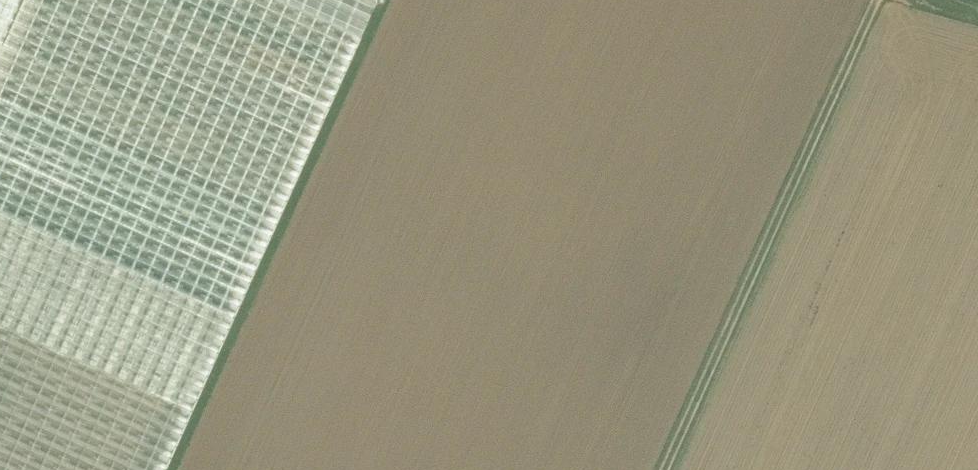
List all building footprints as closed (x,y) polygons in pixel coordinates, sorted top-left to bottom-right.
[(360,33),(288,0),(0,0),(0,469),(163,469),(360,33)] [(375,0),(288,0),(360,33),(375,0)]
